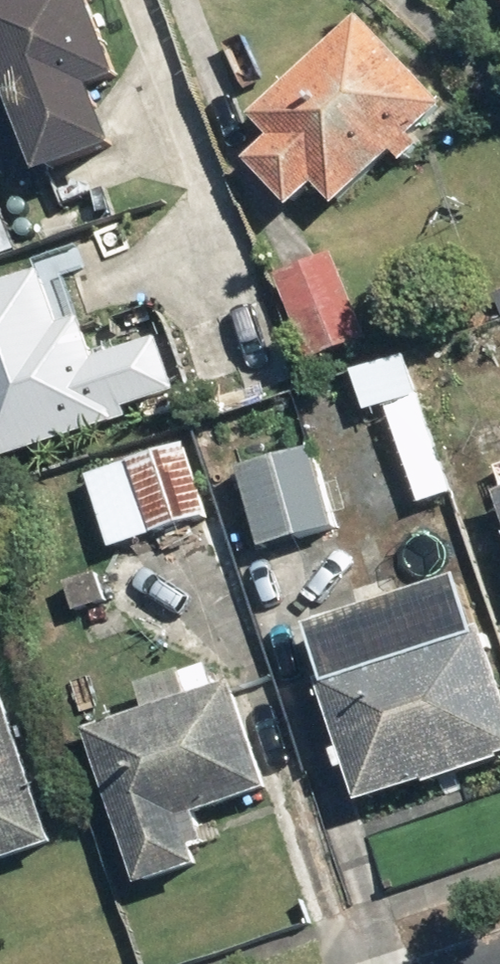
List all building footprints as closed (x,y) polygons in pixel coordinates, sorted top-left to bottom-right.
[(16,194),(118,154),(95,96),(124,85),(90,0),(0,0),(0,75),(3,83),(0,85),(0,154),(16,194)] [(275,146),(252,166),(290,211),(316,190),(335,210),(394,155),(405,166),(420,150),(410,140),(443,110),(363,24),(254,124),(275,146)] [(368,342),(337,262),(277,285),(308,365),(368,342)] [(0,291),(0,464),(129,421),(126,413),(177,396),(159,342),(96,363),(82,323),(62,329),(44,277),(0,291)] [(188,448),(91,482),(115,553),(212,519),(188,448)] [(314,451),(240,472),(263,558),(338,537),(314,451)] [(482,633),(317,689),(360,811),(426,789),(427,792),(499,767),(499,685),(482,633)] [(0,681),(0,871),(56,853),(0,681)] [(230,690),(87,738),(140,894),(200,874),(194,855),(208,851),(197,820),(266,796),(230,690)]
